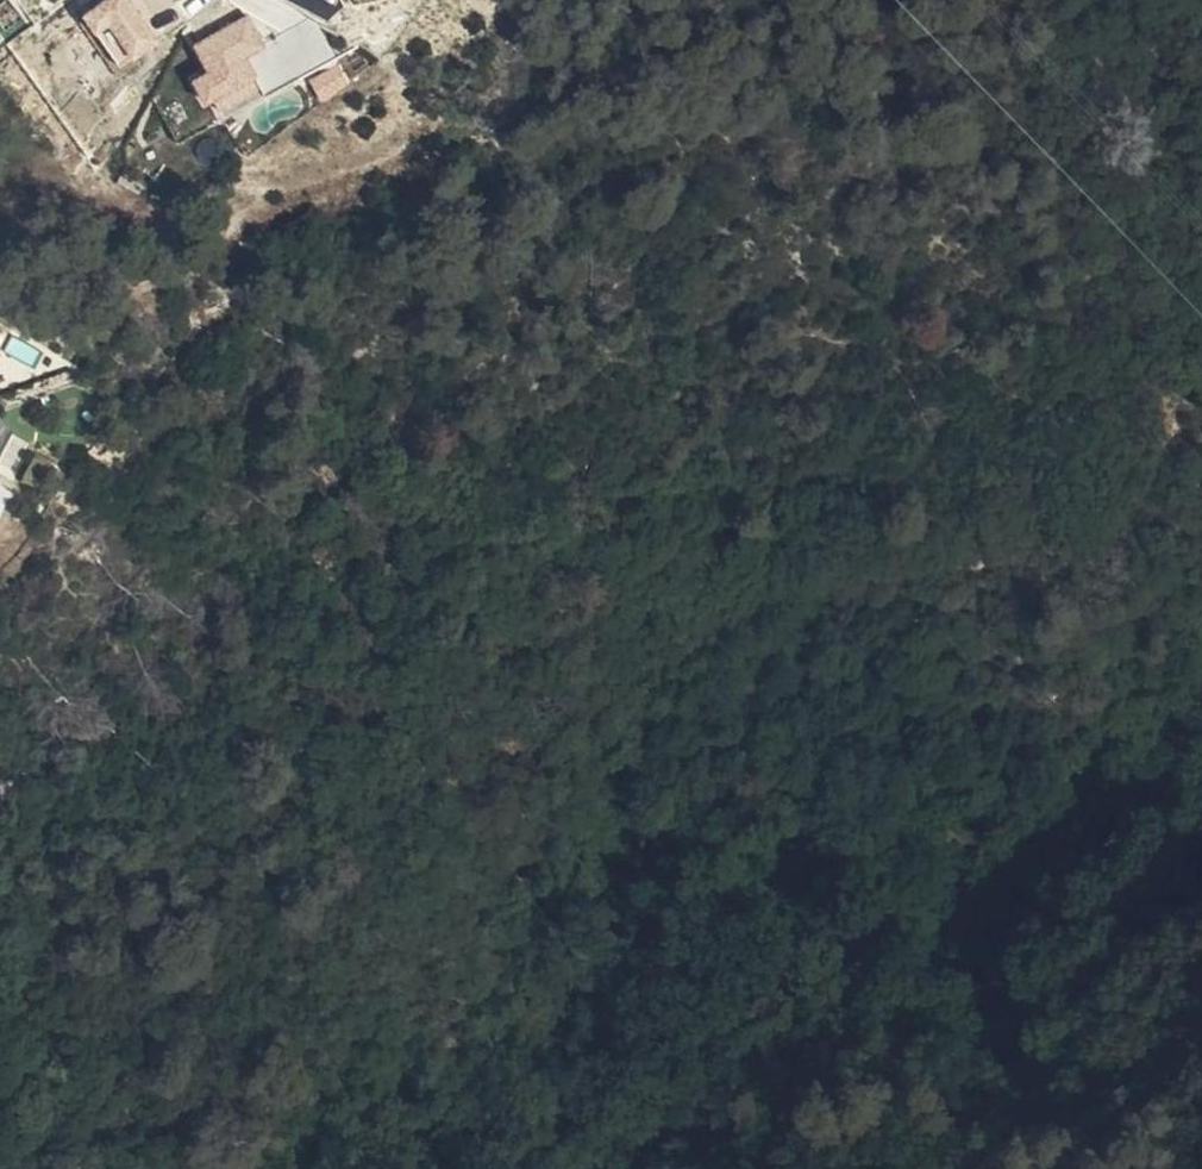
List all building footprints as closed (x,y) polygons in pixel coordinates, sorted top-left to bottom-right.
[(213,111),(266,89),(249,50),(267,43),(253,10),(193,35),(207,68),(197,72),(213,111)]
